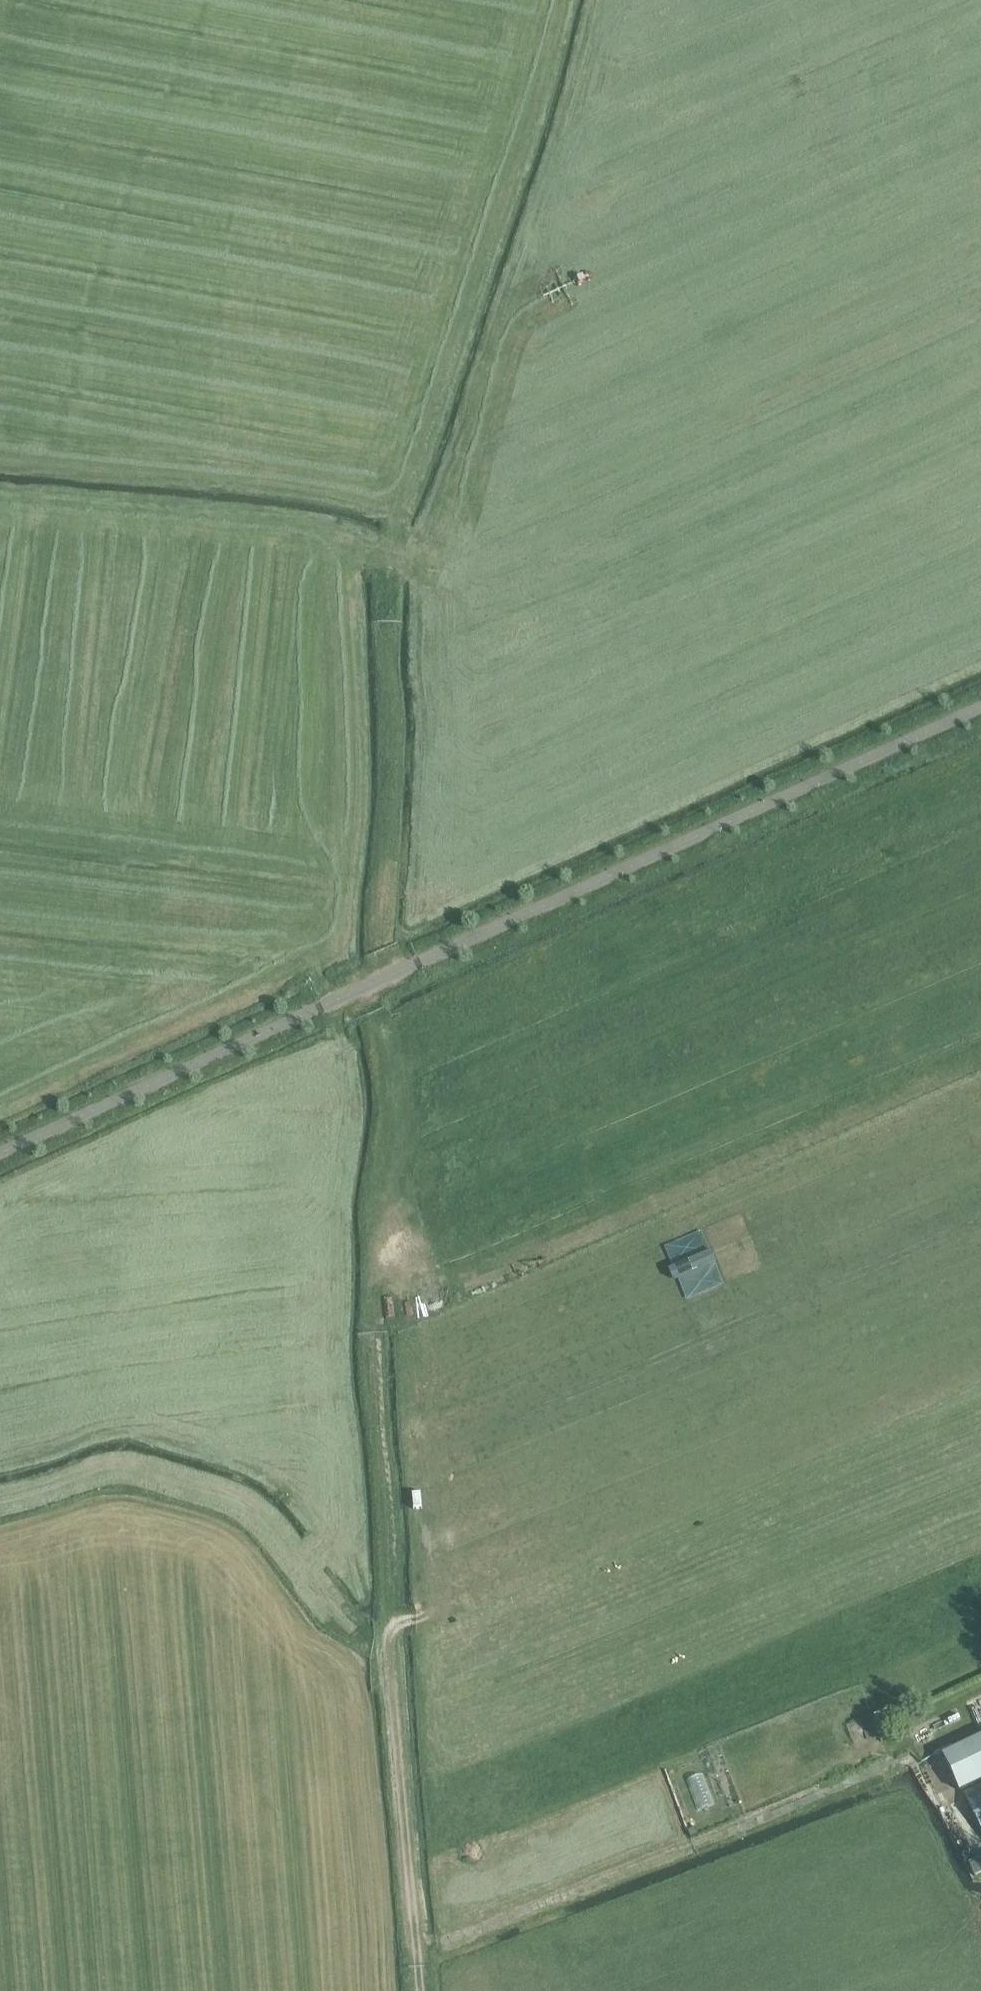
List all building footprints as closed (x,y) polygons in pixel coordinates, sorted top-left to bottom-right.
[(941,1755),(959,1792),(980,1782),(980,1736),(941,1755)] [(963,1794),(980,1833),(980,1786),(963,1794)]
